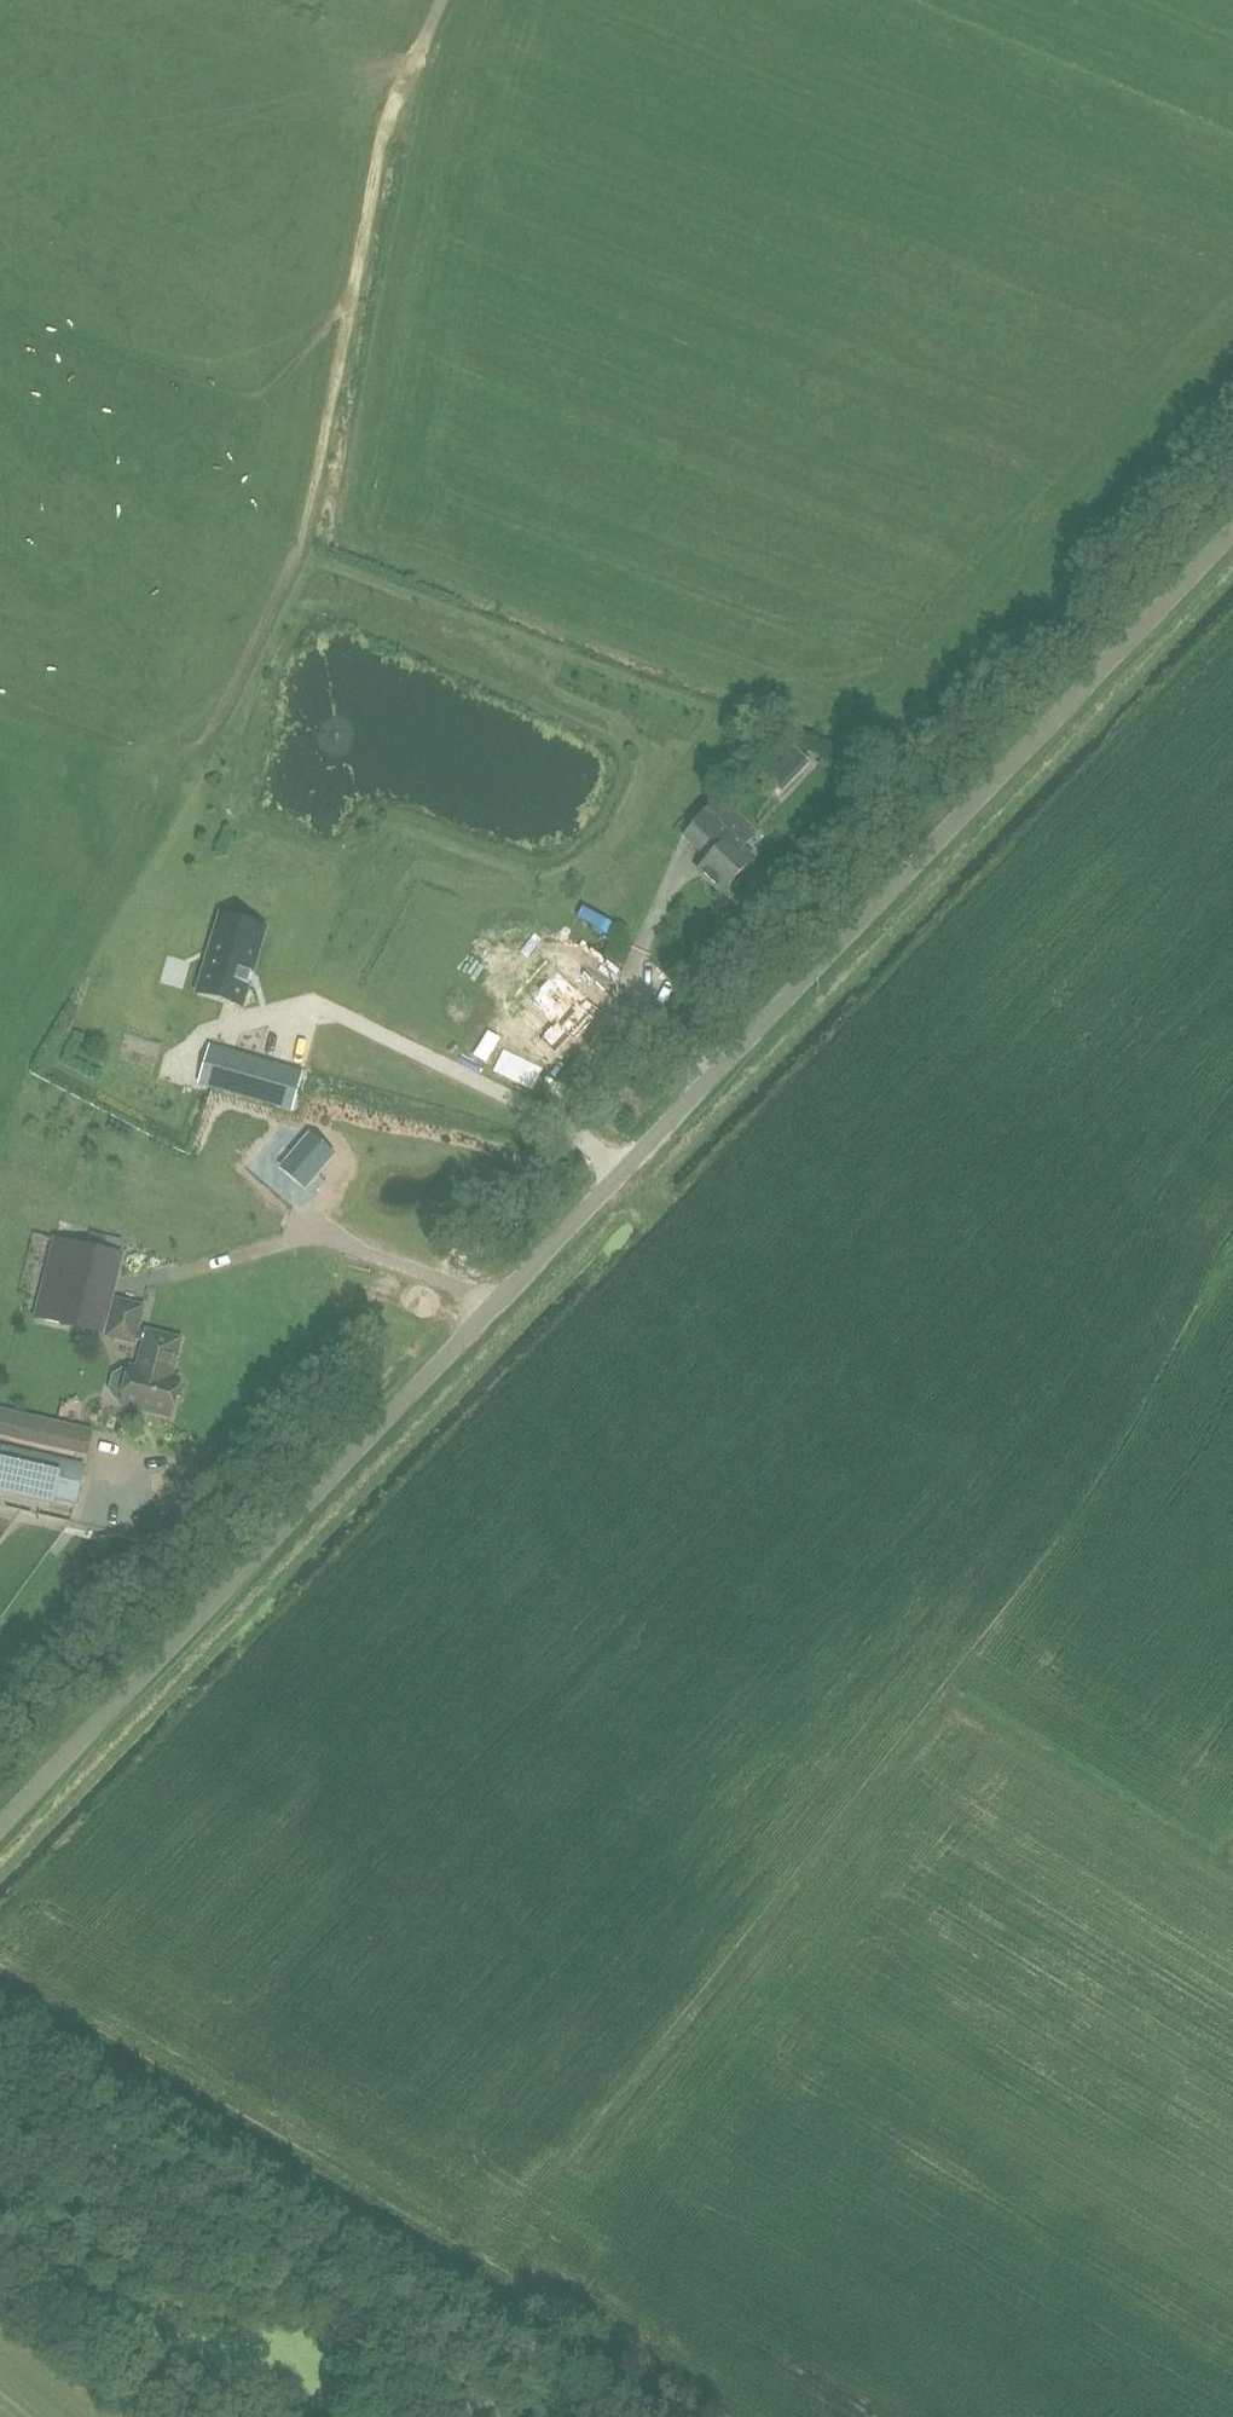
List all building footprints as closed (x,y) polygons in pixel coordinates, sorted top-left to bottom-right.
[(724,891),(756,858),(745,848),(757,836),(733,812),(717,799),(682,836),(709,861),(701,869),(724,891)] [(241,1006),(260,943),(223,932),(212,967),(207,966),(199,993),(241,1006)] [(555,960),(527,989),(562,1023),(547,1039),(563,1054),(578,1038),(582,1041),(610,1012),(555,960)] [(516,1040),(499,1058),(531,1088),(548,1070),(516,1040)] [(210,1046),(199,1085),(293,1111),(304,1072),(210,1046)] [(284,1166),(306,1185),(332,1154),(310,1136),(284,1166)] [(64,1240),(49,1299),(106,1313),(120,1254),(64,1240)] [(117,1300),(108,1335),(135,1342),(135,1339),(146,1342),(139,1366),(139,1369),(131,1367),(130,1371),(123,1370),(114,1375),(110,1390),(116,1399),(122,1401),(122,1403),(171,1416),(176,1398),(181,1396),(183,1387),(179,1383),(180,1380),(171,1377),(171,1375),(180,1340),(148,1332),(148,1333),(137,1331),(144,1307),(117,1300)] [(47,1436),(45,1445),(79,1453),(81,1445),(76,1437),(68,1435),(70,1428),(0,1411),(0,1425),(47,1436)] [(0,1463),(0,1480),(56,1493),(55,1497),(72,1501),(75,1490),(79,1491),(85,1465),(62,1460),(59,1470),(1,1457),(0,1463)]
